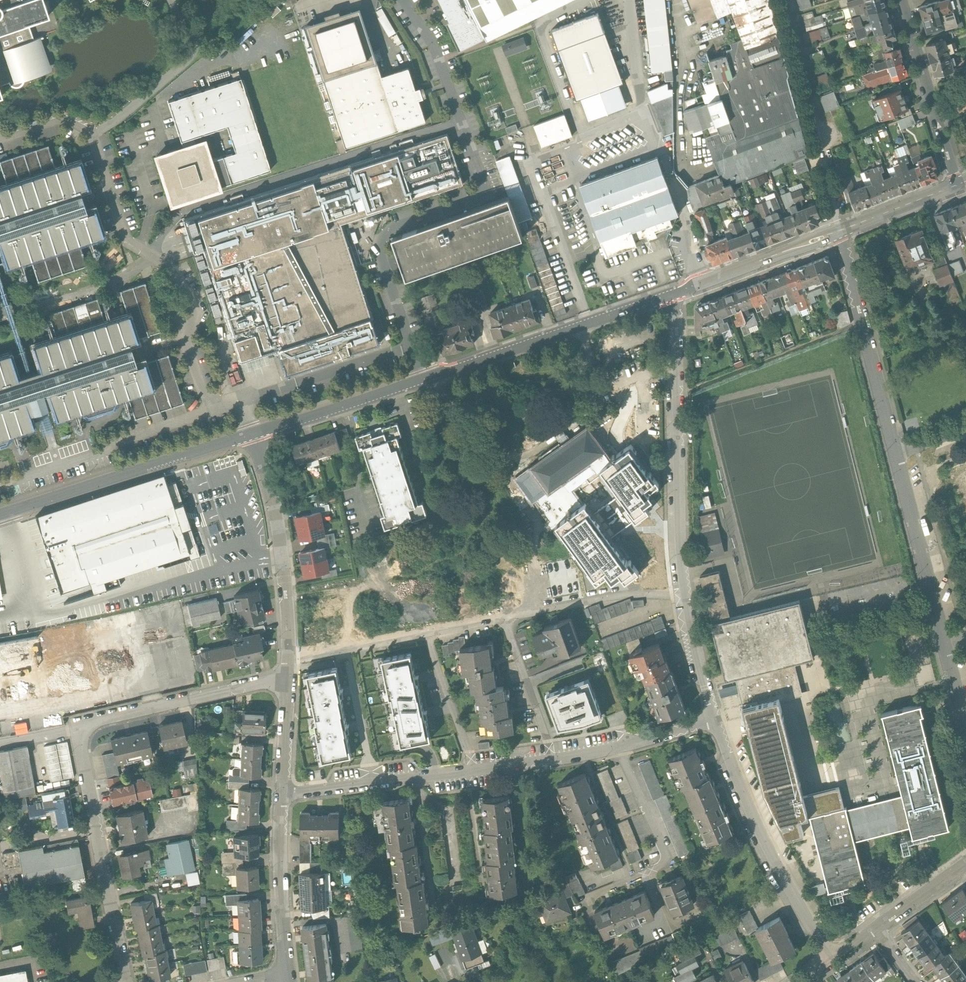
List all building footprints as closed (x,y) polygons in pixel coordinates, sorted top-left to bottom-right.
[(9,82),(10,84),(13,86),(15,87),(18,86),(21,85),(23,83),(24,80),(23,77),(35,73),(34,71),(43,68),(42,66),(47,64),(38,38),(34,39),(28,22),(49,16),(46,7),(47,7),(45,1),(44,1),(43,0),(0,0),(0,85),(9,82)] [(444,4),(452,20),(448,22),(460,48),(485,36),(487,41),(488,40),(487,40),(571,0),(442,0),(444,4)] [(645,9),(665,7),(665,0),(644,0),(645,9)] [(683,33),(703,39),(710,27),(698,23),(699,12),(697,0),(679,0),(683,33)] [(718,16),(732,10),(743,39),(707,52),(709,61),(715,77),(704,81),(711,101),(708,102),(719,133),(706,137),(720,175),(727,172),(731,183),(808,154),(800,120),(788,77),(789,74),(770,0),(712,0),(718,16)] [(848,7),(850,13),(865,8),(867,6),(869,12),(886,7),(884,0),(872,0),(848,7)] [(920,6),(923,19),(941,14),(951,11),(953,10),(950,0),(941,0),(940,0),(920,6)] [(850,13),(844,14),(845,19),(852,17),(860,15),(869,12),(867,6),(865,8),(850,13)] [(383,7),(376,10),(389,35),(396,32),(383,7)] [(665,7),(645,9),(652,72),(662,71),(660,55),(670,54),(665,7)] [(869,12),(860,15),(862,20),(870,17),(872,23),(890,18),(886,7),(869,12)] [(382,76),(378,63),(378,60),(383,59),(380,49),(374,50),(361,8),(341,14),(340,11),(325,15),(326,19),(306,25),(324,80),(346,147),(427,121),(420,99),(424,98),(421,88),(416,89),(409,67),(382,76)] [(941,14),(923,19),(927,32),(944,27),(942,19),(941,14)] [(860,15),(852,17),(855,28),(863,25),(862,20),(860,15)] [(890,18),(872,23),(873,27),(865,30),(867,36),(869,35),(893,28),(890,18)] [(863,25),(855,28),(858,39),(867,36),(865,30),(863,25)] [(567,26),(547,34),(580,125),(601,118),(567,26)] [(893,28),(869,35),(870,41),(874,51),(875,50),(893,45),(895,45),(893,39),(897,38),(894,28),(893,28)] [(820,29),(809,31),(812,41),(822,38),(820,29)] [(858,39),(855,40),(858,47),(860,53),(865,51),(863,43),(870,41),(869,35),(867,36),(858,39)] [(523,38),(504,45),(507,54),(526,47),(523,38)] [(944,39),(926,45),(930,60),(949,54),(944,39)] [(875,50),(874,51),(864,55),(866,60),(877,56),(879,61),(873,63),(875,70),(880,68),(902,61),(900,55),(902,54),(899,46),(894,48),(893,45),(875,50)] [(670,54),(660,55),(662,71),(664,71),(664,70),(672,69),(670,54)] [(949,54),(930,60),(935,76),(954,70),(949,54)] [(823,61),(814,65),(816,71),(826,67),(823,61)] [(902,61),(880,68),(875,70),(864,74),(863,77),(867,86),(870,87),(876,84),(877,82),(876,81),(877,80),(882,78),(883,79),(886,81),(908,75),(906,68),(904,68),(902,61)] [(956,69),(958,77),(965,74),(965,66),(956,69)] [(672,69),(664,70),(664,71),(665,81),(673,80),(672,69)] [(827,72),(817,76),(820,85),(830,81),(827,72)] [(240,77),(167,101),(180,141),(193,137),(226,126),(235,152),(209,160),(203,141),(195,143),(182,147),(156,156),(171,203),(218,188),(218,187),(270,170),(240,77)] [(900,82),(889,86),(891,92),(900,88),(902,88),(900,82)] [(891,92),(874,99),(875,103),(879,115),(880,115),(882,119),(899,112),(908,109),(900,88),(891,92)] [(834,90),(820,95),(825,110),(839,104),(834,90)] [(842,105),(830,109),(842,142),(852,137),(846,120),(848,120),(842,105)] [(908,109),(899,112),(902,118),(912,114),(910,108),(908,109)] [(564,114),(534,125),(542,146),(572,136),(564,114)] [(902,118),(897,120),(901,129),(916,123),(912,114),(902,118)] [(684,132),(673,132),(674,156),(676,156),(684,156),(684,132)] [(392,152),(244,199),(242,193),(230,197),(231,200),(226,202),(225,199),(223,200),(225,206),(183,219),(183,220),(193,252),(194,252),(202,250),(238,361),(239,361),(272,351),(273,352),(274,353),(278,351),(279,354),(278,354),(284,373),(333,358),(333,357),(342,354),(351,351),(351,352),(381,342),(374,323),(373,323),(372,321),(373,320),(342,223),(463,183),(464,183),(448,134),(447,134),(415,144),(413,138),(400,143),(400,145),(397,146),(396,144),(390,146),(392,152)] [(193,137),(180,141),(182,147),(195,143),(193,137)] [(0,159),(0,165),(6,184),(0,186),(0,266),(30,257),(37,281),(86,265),(79,241),(103,233),(94,208),(85,211),(83,203),(78,189),(87,186),(79,160),(55,168),(48,144),(0,159)] [(932,154),(921,159),(919,155),(912,158),(915,166),(921,183),(938,177),(935,167),(937,167),(932,154)] [(915,166),(908,169),(905,161),(908,160),(906,155),(898,158),(909,188),(921,183),(915,166)] [(532,217),(510,156),(496,161),(509,196),(519,222),(532,217)] [(657,158),(582,185),(607,254),(636,243),(634,238),(648,234),(645,226),(669,217),(678,214),(657,158)] [(909,188),(898,158),(889,161),(891,167),(894,166),(897,173),(890,176),(897,193),(909,188)] [(805,159),(793,163),(797,174),(809,170),(805,159)] [(890,176),(884,179),(881,171),(884,170),(881,164),(873,168),(884,198),(897,193),(890,176)] [(884,198),(873,168),(864,171),(866,177),(869,176),(872,183),(865,186),(872,202),(884,198)] [(720,175),(686,187),(687,188),(690,197),(689,198),(693,208),(734,192),(731,183),(727,172),(720,175)] [(865,185),(855,189),(850,175),(843,178),(851,200),(855,209),(872,202),(865,186),(865,185)] [(851,200),(843,178),(840,179),(846,202),(851,200)] [(801,189),(792,193),(793,198),(795,201),(801,199),(804,198),(801,189)] [(509,196),(393,236),(401,261),(407,277),(523,237),(519,222),(509,196)] [(795,201),(793,198),(788,200),(788,201),(786,202),(787,205),(789,204),(793,214),(787,217),(793,233),(805,229),(795,201)] [(810,206),(802,209),(801,207),(803,206),(801,199),(795,201),(805,229),(819,224),(816,218),(820,217),(814,203),(809,204),(810,206)] [(951,208),(957,224),(961,222),(965,235),(965,234),(965,219),(960,204),(951,208)] [(778,205),(769,208),(771,213),(777,211),(780,211),(778,205)] [(769,208),(761,211),(763,217),(766,216),(766,215),(771,213),(769,208)] [(950,208),(935,214),(941,230),(942,230),(946,241),(952,238),(948,228),(957,224),(951,208),(950,208)] [(705,210),(695,213),(701,230),(711,226),(705,210)] [(787,217),(780,219),(777,211),(771,213),(781,238),(793,233),(787,217)] [(771,213),(766,215),(766,216),(769,223),(762,226),(768,243),(781,238),(771,213)] [(753,214),(745,217),(747,223),(752,220),(753,221),(755,220),(753,214)] [(380,215),(369,218),(370,223),(382,220),(380,215)] [(669,217),(645,226),(648,234),(649,238),(656,235),(655,231),(664,228),(672,225),(669,217)] [(762,226),(755,228),(753,221),(752,220),(747,223),(750,231),(756,247),(768,243),(762,226)] [(739,221),(734,223),(739,235),(744,233),(739,221)] [(734,223),(729,225),(733,237),(739,235),(734,223)] [(711,226),(701,230),(707,245),(706,245),(709,251),(705,252),(707,259),(711,258),(713,264),(734,256),(727,240),(728,239),(727,237),(714,242),(711,234),(713,234),(711,226)] [(913,233),(896,239),(908,269),(934,259),(921,228),(913,231),(913,233)] [(538,230),(526,234),(555,318),(567,314),(538,230)] [(744,233),(739,235),(745,252),(756,247),(750,231),(744,233)] [(728,239),(727,240),(734,256),(745,252),(739,235),(733,237),(728,239)] [(944,242),(939,244),(943,253),(948,251),(944,242)] [(825,257),(815,261),(821,278),(826,276),(827,278),(835,275),(829,259),(829,258),(828,256),(826,256),(825,257)] [(945,259),(933,263),(936,269),(933,270),(940,285),(943,284),(950,300),(959,296),(945,259)] [(815,261),(798,268),(804,285),(816,280),(817,282),(821,281),(821,278),(815,261)] [(798,268),(792,270),(790,268),(787,269),(787,272),(785,273),(796,302),(799,301),(804,299),(802,293),(800,294),(798,289),(797,287),(802,285),(803,288),(805,287),(804,285),(798,268)] [(785,273),(773,277),(780,296),(782,295),(781,293),(786,291),(789,298),(786,300),(788,305),(790,305),(796,302),(785,273)] [(534,276),(527,278),(531,288),(538,286),(534,276)] [(773,277),(760,282),(771,312),(775,310),(781,308),(778,302),(776,303),(773,296),(777,294),(778,297),(780,296),(773,277)] [(5,310),(18,350),(23,349),(10,309),(0,278),(0,295),(5,310)] [(60,310),(50,313),(48,313),(48,315),(49,315),(52,325),(52,327),(53,327),(55,334),(56,338),(46,341),(45,341),(44,341),(44,342),(34,345),(33,344),(23,349),(18,350),(8,353),(0,356),(0,448),(8,446),(11,439),(10,436),(11,436),(9,432),(20,429),(20,430),(21,429),(32,425),(32,426),(57,418),(57,417),(67,414),(69,414),(69,413),(79,410),(80,414),(81,413),(82,417),(88,420),(115,411),(119,405),(117,402),(118,401),(117,398),(127,395),(128,398),(130,405),(131,407),(134,417),(135,419),(136,418),(146,414),(146,415),(148,415),(148,414),(158,411),(160,411),(170,407),(170,408),(172,407),(182,403),(182,404),(184,403),(183,401),(182,402),(179,391),(180,391),(179,389),(179,390),(175,380),(176,379),(175,377),(175,378),(171,368),(172,367),(172,366),(171,366),(168,356),(168,355),(168,354),(166,354),(166,355),(156,358),(156,357),(154,358),(155,359),(144,362),(144,361),(142,362),(143,363),(136,365),(136,364),(135,364),(131,355),(127,342),(128,342),(128,341),(135,339),(135,340),(137,339),(137,338),(147,335),(147,336),(149,335),(148,334),(159,331),(159,332),(161,332),(160,330),(157,320),(156,318),(153,308),(152,306),(149,296),(149,294),(148,294),(145,284),(145,282),(143,283),(133,286),(131,287),(121,291),(121,290),(119,290),(120,292),(123,302),(124,304),(127,314),(127,315),(117,318),(117,317),(115,318),(115,319),(105,322),(104,318),(101,311),(102,311),(101,309),(101,310),(97,299),(98,299),(97,298),(95,298),(96,299),(85,302),(85,301),(84,302),(73,305),(72,306),(62,309),(61,309),(60,310)] [(760,282),(748,287),(754,303),(759,301),(761,301),(764,308),(761,309),(763,315),(769,313),(771,312),(760,282)] [(748,287),(735,291),(746,321),(755,318),(753,312),(750,313),(747,306),(754,303),(748,287)] [(483,291),(470,295),(474,306),(486,301),(483,291)] [(746,321),(735,291),(723,296),(729,313),(736,310),(739,318),(736,319),(738,324),(746,321)] [(813,292),(807,294),(811,304),(816,302),(813,292)] [(434,294),(428,296),(431,307),(438,304),(434,294)] [(470,295),(464,297),(467,308),(474,306),(470,295)] [(428,296),(415,300),(419,311),(431,307),(428,296)] [(713,299),(713,300),(710,301),(721,330),(725,329),(729,327),(727,322),(725,323),(722,315),(729,313),(723,296),(718,298),(717,297),(716,297),(715,297),(714,297),(714,298),(713,299)] [(530,299),(510,306),(518,328),(540,320),(537,310),(534,311),(530,299)] [(703,304),(701,302),(698,303),(698,306),(696,306),(696,329),(707,325),(706,323),(713,320),(719,337),(718,338),(720,344),(726,342),(725,340),(721,330),(710,301),(703,304)] [(796,302),(790,305),(794,313),(800,311),(798,306),(796,302)] [(510,306),(490,313),(494,325),(492,326),(495,336),(518,328),(510,306)] [(847,310),(834,314),(838,328),(851,323),(847,310)] [(460,326),(459,324),(452,327),(459,348),(474,343),(471,336),(475,335),(472,327),(469,328),(467,324),(460,326)] [(950,330),(954,339),(965,333),(965,324),(950,330)] [(452,327),(444,329),(445,332),(438,334),(439,338),(436,340),(438,347),(442,346),(444,353),(459,348),(452,327)] [(791,333),(782,336),(785,346),(794,344),(791,333)] [(371,431),(355,436),(360,449),(364,448),(385,514),(381,515),(385,528),(400,523),(399,521),(411,517),(412,519),(427,514),(423,501),(419,503),(398,437),(401,436),(397,423),(382,428),(384,432),(372,436),(371,431)] [(346,428),(335,432),(338,443),(350,439),(346,428)] [(611,461),(604,452),(587,429),(532,468),(534,470),(533,471),(529,466),(526,469),(529,474),(520,480),(533,498),(535,497),(540,505),(539,506),(551,521),(548,523),(551,528),(556,525),(582,505),(571,490),(586,479),(589,483),(603,473),(601,469),(611,461)] [(329,434),(295,445),(290,446),(296,463),(309,459),(327,453),(340,449),(338,443),(335,432),(329,434)] [(619,494),(593,514),(585,503),(582,505),(556,525),(589,570),(587,571),(596,583),(607,575),(612,582),(620,576),(625,582),(639,572),(630,560),(628,562),(610,538),(634,520),(635,521),(649,511),(644,505),(652,499),(648,492),(659,484),(650,472),(649,473),(634,454),(637,452),(631,444),(623,450),(617,454),(612,446),(604,452),(611,461),(601,469),(603,473),(619,494)] [(163,476),(36,517),(60,592),(87,583),(187,551),(174,510),(163,476)] [(329,504),(311,508),(312,514),(320,512),(330,510),(329,504)] [(312,514),(296,517),(298,528),(323,524),(320,512),(312,514)] [(323,524),(298,528),(301,540),(317,537),(325,535),(323,524)] [(715,532),(701,536),(706,557),(720,554),(715,532)] [(325,535),(317,537),(318,543),(329,541),(328,535),(325,535)] [(329,541),(318,543),(319,549),(325,548),(330,547),(329,541)] [(319,549),(300,553),(302,564),(327,559),(325,548),(319,549)] [(327,559),(302,564),(305,576),(321,573),(329,571),(327,559)] [(329,571),(321,573),(322,578),(338,575),(336,570),(329,571)] [(719,571),(700,576),(710,615),(712,622),(730,618),(719,571)] [(258,591),(234,596),(235,600),(237,611),(240,622),(251,620),(262,617),(259,602),(260,602),(258,591)] [(216,598),(188,605),(193,627),(200,625),(199,622),(221,617),(216,598)] [(599,604),(589,608),(595,624),(634,609),(633,607),(644,606),(644,600),(631,601),(630,599),(601,609),(599,604)] [(235,600),(223,603),(226,613),(237,611),(235,600)] [(712,622),(711,623),(725,680),(726,680),(726,679),(735,677),(743,706),(779,697),(802,691),(794,662),(813,657),(813,658),(814,657),(811,645),(799,600),(798,600),(798,601),(730,618),(712,622)] [(97,628),(136,622),(134,612),(96,618),(97,628)] [(571,617),(559,622),(557,616),(551,618),(553,624),(544,627),(546,630),(533,634),(540,654),(553,649),(554,654),(560,652),(561,654),(581,646),(571,617)] [(262,617),(251,620),(252,625),(263,623),(262,617)] [(651,621),(601,640),(605,650),(626,642),(638,638),(655,632),(666,628),(661,617),(651,620),(651,621)] [(94,688),(84,627),(0,639),(0,702),(94,688)] [(666,628),(655,632),(657,638),(668,634),(666,628)] [(254,634),(243,636),(244,641),(233,644),(237,663),(237,664),(262,658),(260,647),(262,646),(259,633),(254,634)] [(638,638),(626,642),(630,654),(636,651),(635,650),(642,647),(638,638)] [(233,644),(199,652),(200,654),(204,670),(212,668),(212,669),(221,667),(221,666),(237,663),(233,644)] [(489,644),(460,648),(463,673),(471,672),(472,683),(471,683),(472,690),(476,690),(497,687),(494,666),(492,666),(489,644)] [(660,644),(643,650),(642,647),(635,650),(636,651),(630,654),(632,659),(629,660),(632,669),(635,668),(638,676),(643,674),(646,680),(671,671),(671,670),(667,659),(668,658),(666,653),(663,654),(660,644)] [(393,702),(421,696),(418,683),(420,682),(419,675),(415,676),(411,653),(384,659),(385,665),(383,665),(387,682),(389,682),(393,702)] [(200,654),(194,655),(197,672),(204,670),(200,654)] [(316,717),(344,711),(341,696),(344,696),(343,689),(341,689),(337,668),(309,674),(310,680),(308,680),(312,698),(314,697),(317,711),(315,711),(316,717)] [(671,671),(646,680),(659,718),(686,708),(672,670),(671,670),(671,671)] [(589,679),(546,694),(558,729),(583,724),(603,717),(589,679)] [(497,687),(476,690),(478,700),(480,700),(483,722),(486,721),(488,733),(514,729),(512,713),(509,714),(507,696),(506,696),(504,686),(497,687)] [(421,696),(393,702),(394,708),(396,707),(399,721),(396,721),(400,739),(402,738),(403,744),(431,739),(427,718),(429,717),(427,710),(424,711),(421,696)] [(743,706),(745,717),(782,708),(779,697),(743,706)] [(902,794),(846,808),(847,807),(846,806),(844,807),(830,810),(830,811),(825,812),(810,816),(828,890),(828,891),(865,882),(865,881),(854,840),(910,826),(912,834),(912,835),(928,831),(930,830),(933,830),(949,826),(949,825),(948,826),(921,714),(924,713),(923,712),(923,713),(920,704),(921,704),(921,703),(881,713),(882,714),(898,778),(898,780),(899,779),(902,794)] [(782,708),(745,717),(764,791),(786,837),(804,833),(800,818),(809,816),(804,795),(782,708)] [(264,712),(242,710),(242,722),(241,730),(242,730),(250,731),(251,728),(263,729),(263,732),(264,712)] [(344,711),(316,717),(317,722),(315,722),(315,723),(317,723),(320,737),(318,737),(321,755),(324,754),(325,760),(352,755),(347,732),(350,731),(349,725),(347,725),(344,711)] [(181,721),(158,726),(163,748),(186,742),(181,721)] [(147,731),(111,740),(114,753),(116,763),(152,754),(147,731)] [(76,776),(70,739),(43,744),(50,781),(76,776)] [(262,744),(241,743),(241,744),(243,744),(242,750),(241,750),(240,759),(260,760),(261,753),(262,754),(262,744)] [(0,751),(0,774),(2,784),(5,799),(35,793),(26,746),(0,751)] [(696,748),(669,759),(681,789),(684,787),(708,777),(704,766),(706,765),(703,759),(701,760),(696,748)] [(114,753),(102,755),(107,778),(119,775),(116,763),(114,753)] [(196,758),(183,761),(184,772),(196,770),(196,758)] [(260,760),(240,759),(240,768),(234,768),(233,769),(232,775),(239,775),(239,776),(249,776),(261,777),(261,767),(260,767),(260,760)] [(664,795),(650,760),(639,765),(653,800),(655,799),(664,795)] [(608,769),(597,774),(608,802),(610,801),(619,797),(608,769)] [(586,773),(558,784),(571,814),(575,813),(574,812),(598,803),(586,773)] [(107,778),(108,784),(120,782),(119,775),(107,778)] [(708,777),(684,787),(693,810),(697,809),(719,800),(720,800),(710,776),(708,777)] [(148,778),(109,787),(111,795),(110,795),(112,802),(112,803),(152,795),(148,778)] [(804,795),(809,816),(810,816),(825,812),(830,811),(830,810),(844,807),(839,786),(804,795)] [(248,789),(239,788),(239,789),(240,789),(240,795),(238,795),(238,805),(258,806),(258,799),(259,799),(260,789),(248,789)] [(65,789),(42,793),(43,800),(36,801),(37,806),(28,808),(30,816),(45,813),(44,810),(54,808),(57,826),(71,823),(71,820),(70,817),(66,797),(66,794),(65,789)] [(197,793),(159,800),(162,812),(188,807),(188,811),(198,809),(197,793)] [(664,795),(655,799),(665,822),(676,818),(666,794),(664,795)] [(509,796),(485,799),(486,804),(483,805),(485,826),(488,825),(489,830),(511,827),(513,827),(509,796)] [(619,797),(610,801),(617,818),(628,814),(621,797),(619,797)] [(409,798),(375,803),(376,814),(378,814),(380,828),(390,827),(392,839),(388,839),(389,847),(393,847),(415,844),(412,824),(415,823),(414,818),(412,819),(409,798)] [(719,800),(697,809),(699,815),(696,816),(706,838),(708,837),(710,841),(732,832),(727,818),(729,818),(727,813),(725,814),(719,800)] [(598,803),(574,812),(575,813),(583,835),(584,836),(607,826),(607,825),(607,826),(603,817),(601,812),(598,804),(598,803)] [(258,806),(238,805),(237,814),(239,814),(238,820),(237,820),(237,821),(246,822),(258,822),(259,813),(258,813),(258,806)] [(143,810),(116,815),(121,841),(147,836),(143,810)] [(330,815),(310,815),(310,813),(301,813),(301,837),(310,837),(310,843),(311,843),(311,862),(321,862),(320,833),(330,833),(330,837),(339,837),(339,813),(330,813),(330,815)] [(676,818),(665,822),(679,857),(690,853),(676,818)] [(628,819),(617,824),(628,852),(639,847),(628,819)] [(246,822),(237,821),(226,820),(226,830),(246,829),(246,822)] [(607,826),(584,836),(583,835),(580,837),(592,867),(619,856),(607,826)] [(489,830),(487,831),(488,838),(485,838),(487,854),(490,854),(491,861),(511,858),(516,858),(511,827),(489,830)] [(258,834),(233,836),(234,855),(234,856),(242,856),(257,855),(256,843),(259,843),(258,834)] [(310,843),(310,837),(301,837),(300,837),(300,862),(311,862),(311,843),(310,843)] [(78,839),(18,851),(25,886),(84,875),(78,839)] [(187,840),(167,844),(170,858),(164,859),(166,870),(172,869),(174,874),(193,869),(187,840)] [(415,844),(393,847),(394,854),(391,854),(395,877),(397,877),(398,883),(421,880),(417,844),(415,844)] [(5,868),(18,865),(15,850),(2,853),(5,868)] [(147,850),(119,855),(123,877),(139,874),(137,861),(149,859),(147,850)] [(491,861),(486,862),(491,895),(518,891),(514,865),(512,865),(511,858),(491,861)] [(242,862),(221,863),(222,872),(236,871),(236,868),(243,868),(242,862)] [(321,862),(310,863),(310,872),(324,872),(324,862),(321,862)] [(474,863),(462,865),(464,878),(476,876),(474,863)] [(243,868),(236,868),(236,871),(237,887),(257,886),(256,867),(243,868)] [(185,872),(187,885),(200,882),(197,870),(185,872)] [(310,872),(300,873),(301,884),(302,884),(302,891),(322,890),(321,873),(324,873),(324,872),(310,872)] [(575,873),(565,877),(568,882),(570,887),(571,887),(573,892),(576,897),(586,893),(584,888),(583,888),(581,883),(580,883),(578,878),(575,873)] [(682,875),(662,884),(673,912),(694,904),(682,875)] [(448,877),(436,878),(437,885),(448,883),(448,877)] [(476,878),(464,879),(465,886),(477,884),(476,878)] [(398,883),(397,883),(398,891),(402,891),(404,902),(400,902),(402,916),(403,916),(405,927),(429,924),(423,880),(421,880),(398,883)] [(568,883),(559,886),(561,892),(562,892),(564,898),(574,894),(573,892),(570,887),(568,883)] [(477,884),(465,886),(466,898),(478,896),(477,884)] [(465,886),(452,887),(454,899),(466,898),(465,886)] [(943,903),(954,919),(965,911),(965,892),(963,888),(943,903)] [(302,891),(301,891),(302,909),(314,908),(323,907),(322,890),(302,891)] [(645,891),(620,901),(630,924),(638,921),(636,918),(644,915),(646,918),(655,914),(645,891)] [(156,892),(144,895),(145,901),(151,900),(158,898),(156,892)] [(561,892),(539,901),(544,914),(549,912),(552,919),(570,912),(564,898),(562,892),(561,892)] [(89,897),(66,901),(68,911),(77,910),(81,929),(94,926),(89,897)] [(246,899),(237,900),(238,915),(259,913),(258,899),(246,899)] [(145,901),(131,904),(133,916),(153,912),(151,900),(145,901)] [(620,901),(595,911),(605,934),(614,931),(613,928),(621,925),(622,927),(630,924),(620,901)] [(329,907),(323,907),(314,908),(314,919),(329,917),(329,907)] [(750,910),(739,915),(748,932),(756,928),(759,927),(750,910)] [(164,920),(164,911),(154,912),(155,920),(164,920)] [(153,912),(133,916),(135,929),(137,929),(156,925),(153,912)] [(259,913),(238,915),(239,929),(259,928),(260,928),(259,913)] [(359,915),(347,917),(352,952),(363,950),(359,915)] [(915,915),(902,925),(906,929),(919,920),(915,915)] [(759,927),(756,928),(760,935),(770,953),(772,952),(775,959),(778,958),(795,949),(787,933),(787,932),(780,917),(759,927)] [(906,929),(902,932),(910,944),(927,932),(919,920),(906,929)] [(326,924),(303,927),(306,956),(330,953),(326,924)] [(453,931),(452,931),(454,937),(462,960),(463,959),(482,953),(481,952),(479,953),(475,942),(477,941),(471,924),(453,931)] [(156,925),(137,929),(140,941),(160,937),(158,925),(156,925)] [(442,929),(429,933),(433,945),(454,937),(452,931),(453,931),(450,925),(442,929)] [(733,926),(715,935),(721,946),(738,937),(733,926)] [(239,929),(238,929),(239,944),(260,943),(259,928),(239,929)] [(927,932),(910,944),(919,956),(936,944),(927,932)] [(646,944),(651,954),(676,944),(672,933),(646,944)] [(160,937),(140,941),(142,954),(144,954),(163,950),(160,937)] [(678,951),(682,960),(676,963),(681,972),(675,975),(678,981),(685,981),(697,976),(692,967),(699,963),(695,955),(702,951),(697,941),(678,951)] [(260,943),(239,944),(239,950),(232,951),(233,962),(261,961),(260,943)] [(936,944),(919,956),(927,968),(932,965),(944,956),(936,944)] [(163,950),(144,954),(147,967),(167,963),(165,950),(163,950)] [(640,950),(611,962),(617,975),(645,961),(640,950)] [(944,956),(932,965),(941,977),(958,964),(949,952),(944,956)] [(306,956),(310,981),(333,981),(330,953),(306,956)] [(482,953),(463,959),(466,968),(474,965),(485,961),(482,953)] [(874,953),(861,962),(874,979),(886,970),(879,960),(874,953)] [(435,954),(429,957),(435,969),(441,966),(435,954)] [(891,967),(884,957),(879,960),(886,970),(891,967)] [(775,959),(755,970),(760,980),(783,968),(778,958),(775,959)] [(861,962),(850,970),(858,981),(869,981),(874,979),(861,962)] [(167,963),(147,967),(149,979),(169,975),(167,963)] [(735,967),(734,965),(725,970),(732,981),(754,981),(744,963),(735,967)] [(941,977),(945,981),(958,981),(965,976),(965,975),(958,964),(941,977)] [(466,968),(464,969),(468,981),(479,977),(474,965),(466,968)] [(0,974),(0,981),(27,981),(25,970),(0,974)] [(838,978),(840,981),(858,981),(850,970),(838,978)] [(694,981),(717,981),(712,973),(694,981)]
